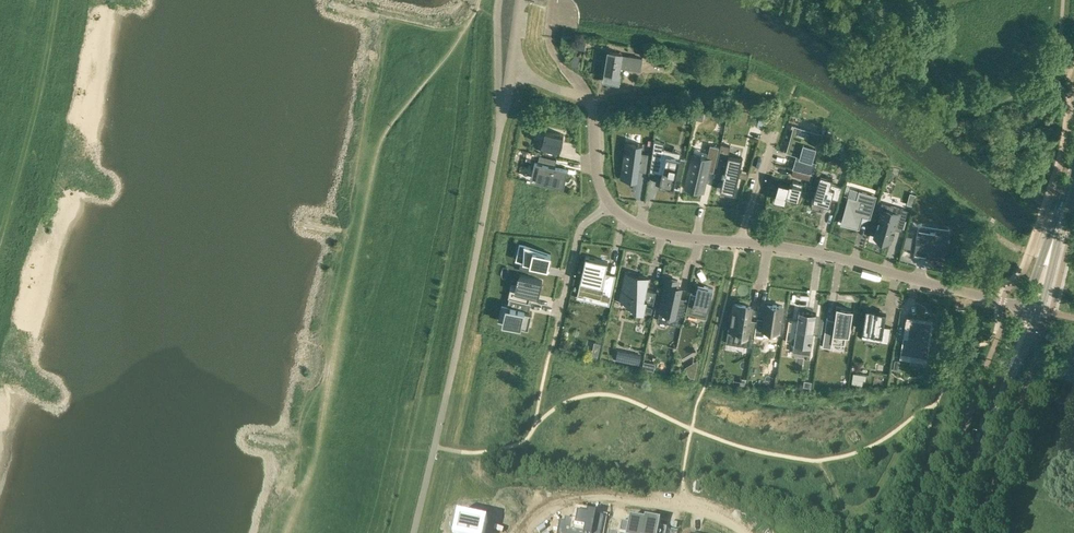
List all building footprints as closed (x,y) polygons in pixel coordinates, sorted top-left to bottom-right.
[(584,49),(585,40),(578,39),(576,48),(584,49)] [(610,52),(606,74),(605,80),(618,83),(621,67),(640,70),(642,59),(622,55),(623,54),(610,52)] [(653,54),(652,64),(665,66),(666,56),(653,54)] [(540,151),(559,155),(564,134),(545,130),(540,151)] [(799,156),(795,169),(813,174),(817,161),(812,160),(817,142),(820,143),(820,142),(819,141),(820,136),(808,133),(807,136),(796,133),(793,144),(790,144),(788,152),(786,151),(786,152),(799,156)] [(653,145),(649,171),(658,173),(658,171),(662,172),(662,174),(660,184),(674,188),(676,177),(680,161),(680,158),(662,154),(664,148),(663,148),(665,142),(660,141),(654,140),(653,145)] [(625,169),(621,169),(620,178),(637,181),(639,170),(646,171),(649,153),(641,152),(642,144),(628,142),(625,169)] [(721,185),(736,188),(742,157),(728,154),(730,145),(721,143),(714,176),(723,178),(721,185)] [(690,169),(687,181),(704,185),(707,169),(713,171),(719,146),(711,144),(709,151),(708,155),(694,152),(691,166),(690,166),(689,169),(690,169)] [(556,158),(539,155),(535,174),(562,180),(562,177),(563,177),(565,168),(555,166),(556,158)] [(813,174),(795,169),(793,175),(812,179),(813,174)] [(822,209),(822,211),(823,211),(825,204),(829,205),(832,198),(838,200),(842,186),(831,183),(832,177),(831,177),(830,180),(819,177),(813,198),(812,198),(812,200),(813,201),(811,206),(822,209)] [(778,180),(775,193),(789,197),(799,200),(803,183),(793,180),(792,183),(778,180)] [(858,229),(862,216),(869,219),(876,196),(858,190),(856,199),(848,196),(839,223),(846,225),(845,225),(854,228),(858,229)] [(881,212),(874,237),(891,242),(895,228),(902,230),(908,209),(890,204),(887,214),(881,212)] [(928,260),(946,263),(950,243),(948,243),(950,231),(936,229),(935,235),(918,233),(914,254),(929,257),(928,260)] [(910,248),(912,241),(905,239),(903,247),(910,248)] [(519,268),(536,272),(538,264),(547,267),(551,252),(524,244),(524,245),(519,268)] [(608,304),(609,305),(616,274),(605,272),(608,261),(586,256),(577,297),(578,298),(579,293),(598,297),(598,300),(608,303),(608,304)] [(625,271),(619,296),(628,298),(628,299),(627,302),(637,308),(637,309),(651,313),(656,291),(655,291),(645,289),(645,286),(647,287),(649,277),(639,275),(638,276),(635,276),(636,273),(625,271)] [(512,282),(508,297),(509,297),(512,298),(529,301),(531,293),(539,295),(542,280),(521,275),(520,278),(521,278),(519,284),(512,282)] [(670,312),(674,313),(677,300),(678,300),(679,295),(680,295),(679,294),(680,290),(681,291),(681,290),(680,290),(681,287),(676,286),(678,280),(667,277),(662,301),(665,301),(663,310),(668,311),(667,313),(670,313),(670,312)] [(707,311),(713,288),(704,286),(704,287),(697,285),(696,294),(690,293),(686,313),(698,316),(699,309),(707,311)] [(502,304),(498,321),(521,326),(521,325),(529,327),(532,311),(529,311),(531,303),(531,302),(529,302),(529,301),(512,298),(509,297),(508,305),(502,304)] [(682,322),(686,302),(678,300),(677,300),(674,313),(672,320),(682,322)] [(752,346),(755,331),(747,330),(751,306),(735,303),(734,311),(733,311),(731,322),(732,323),(731,331),(736,331),(736,333),(736,334),(735,344),(752,346)] [(782,306),(767,303),(765,319),(757,318),(755,333),(763,334),(764,329),(779,331),(782,306)] [(846,335),(849,335),(853,308),(836,306),(835,321),(826,320),(822,346),(831,348),(832,342),(845,344),(846,335)] [(882,311),(866,308),(863,332),(881,335),(882,336),(883,326),(884,326),(885,316),(881,315),(882,311)] [(794,344),(811,347),(816,316),(812,316),(813,313),(802,311),(802,314),(798,314),(794,344)] [(900,357),(900,358),(927,362),(927,361),(927,357),(929,345),(928,344),(930,332),(932,332),(932,331),(930,331),(932,322),(918,319),(918,317),(917,317),(917,319),(911,318),(907,337),(904,336),(904,335),(903,335),(900,354),(901,354),(900,357)] [(888,343),(891,327),(884,326),(883,326),(882,336),(881,335),(880,342),(888,343)] [(641,355),(629,352),(627,362),(639,364),(641,355)] [(697,367),(686,367),(689,376),(695,377),(697,367)] [(866,374),(853,372),(851,383),(862,385),(863,379),(865,380),(866,374)] [(562,530),(577,532),(601,532),(605,514),(589,511),(588,515),(578,513),(576,520),(564,518),(562,530)] [(619,532),(643,532),(645,521),(644,521),(630,518),(629,524),(621,523),(619,532)] [(643,532),(666,532),(667,529),(659,528),(660,522),(645,518),(644,521),(645,521),(643,532)] [(483,525),(481,525),(482,523),(468,520),(467,522),(460,520),(458,532),(481,532),(483,525)]
